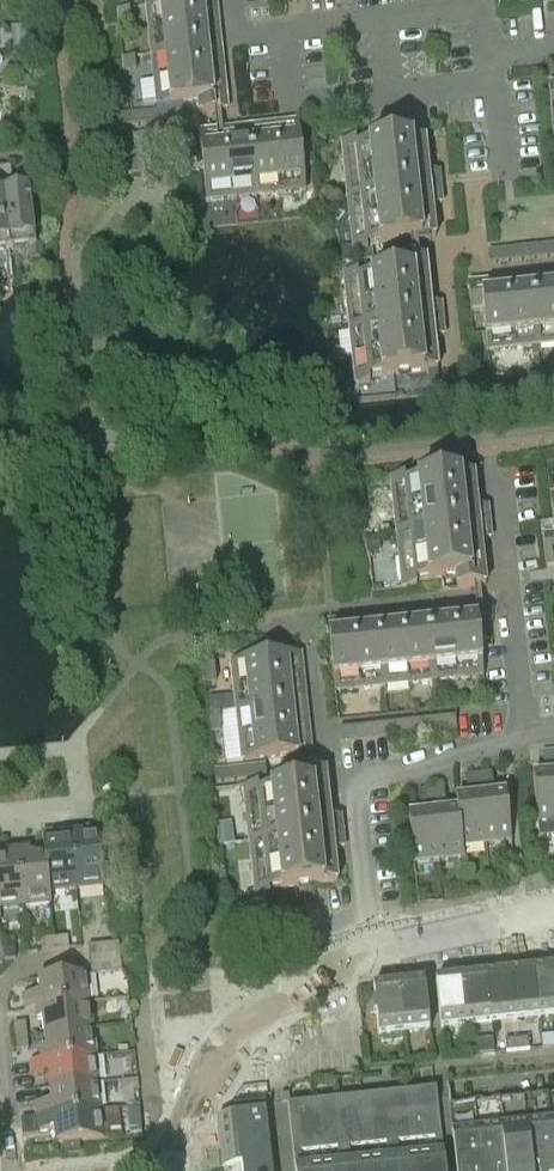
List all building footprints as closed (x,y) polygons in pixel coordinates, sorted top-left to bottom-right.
[(216,0),(145,0),(151,56),(156,105),(226,98),(216,0)] [(129,9),(117,10),(119,23),(131,21),(129,9)] [(135,57),(123,58),(124,71),(136,70),(135,57)] [(553,79),(553,67),(546,68),(547,79),(553,79)] [(28,77),(15,79),(16,87),(29,86),(28,77)] [(168,110),(169,122),(182,121),(181,109),(168,110)] [(168,110),(155,112),(157,124),(169,122),(168,110)] [(157,124),(155,112),(143,113),(144,125),(157,124)] [(143,113),(130,114),(131,126),(144,125),(143,113)] [(118,128),(131,126),(130,114),(117,116),(118,128)] [(306,191),(303,165),(298,122),(199,132),(202,160),(202,163),(203,175),(206,202),(306,191)] [(136,135),(137,148),(149,147),(148,134),(136,135)] [(125,150),(137,148),(136,135),(124,137),(125,150)] [(183,151),(196,149),(194,137),(181,139),(183,151)] [(170,152),(183,151),(181,139),(169,140),(170,152)] [(356,141),(341,142),(353,253),(367,252),(367,246),(435,239),(432,205),(442,204),(438,171),(428,173),(424,139),(356,147),(356,141)] [(157,153),(170,152),(169,140),(156,142),(157,153)] [(137,148),(139,161),(150,159),(149,147),(137,148)] [(127,162),(139,161),(137,148),(125,150),(127,162)] [(150,159),(139,161),(140,174),(152,172),(150,159)] [(127,162),(128,175),(140,174),(139,161),(127,162)] [(202,163),(178,165),(180,177),(203,175),(202,163)] [(10,167),(0,168),(2,183),(12,182),(10,167)] [(3,192),(9,251),(28,249),(30,261),(42,259),(41,245),(35,245),(29,189),(3,192)] [(9,251),(3,192),(0,193),(0,252),(9,251)] [(553,257),(553,246),(540,247),(541,259),(553,257)] [(541,259),(540,247),(527,248),(528,260),(541,259)] [(528,260),(527,248),(514,250),(515,261),(528,260)] [(515,261),(514,250),(501,251),(502,263),(515,261)] [(502,263),(501,251),(488,252),(489,264),(502,263)] [(427,271),(398,274),(358,278),(358,273),(343,274),(355,385),(369,384),(369,378),(437,371),(434,337),(444,336),(440,303),(430,304),(427,271)] [(480,282),(488,352),(553,345),(553,275),(480,282)] [(390,478),(396,533),(402,588),(416,587),(416,581),(484,574),(480,540),(491,539),(487,507),(477,508),(473,474),(405,482),(404,476),(390,478)] [(368,537),(366,537),(367,551),(369,551),(380,550),(378,536),(368,537)] [(476,607),(327,622),(335,692),(483,676),(476,607)] [(231,661),(236,711),(242,761),(311,753),(301,654),(231,661)] [(216,681),(214,663),(202,665),(204,683),(216,681)] [(222,731),(220,713),(208,714),(210,732),(222,731)] [(442,719),(444,730),(457,729),(455,717),(442,719)] [(431,732),(444,730),(442,719),(429,720),(431,732)] [(431,732),(429,720),(416,722),(418,733),(431,732)] [(405,735),(418,733),(416,722),(404,723),(405,735)] [(392,736),(405,735),(404,723),(391,724),(392,736)] [(391,724),(378,726),(379,738),(392,736),(391,724)] [(379,738),(378,726),(365,727),(366,739),(379,738)] [(353,740),(366,739),(365,727),(352,729),(353,740)] [(340,742),(353,740),(352,729),(339,730),(340,742)] [(542,753),(544,764),(553,763),(553,751),(542,753)] [(252,766),(254,778),(267,777),(265,765),(252,766)] [(241,780),(254,778),(252,766),(240,768),(241,780)] [(240,768),(227,769),(228,781),(241,780),(240,768)] [(228,781),(227,769),(214,771),(215,783),(228,781)] [(478,774),(480,786),(493,785),(491,773),(478,774)] [(553,822),(553,773),(533,775),(538,824),(553,822)] [(480,786),(478,774),(465,775),(467,787),(480,786)] [(243,786),(255,898),(269,896),(269,890),(337,883),(334,849),(344,848),(341,816),(330,817),(327,783),(258,791),(257,785),(243,786)] [(431,790),(432,802),(445,801),(444,789),(431,790)] [(432,802),(431,790),(418,791),(419,803),(432,802)] [(506,793),(481,796),(486,844),(511,841),(506,793)] [(456,798),(457,810),(458,810),(462,846),(486,844),(481,796),(456,798)] [(464,858),(462,846),(458,810),(457,810),(433,812),(439,860),(464,858)] [(439,860),(433,812),(408,815),(414,863),(439,860)] [(70,834),(76,889),(104,886),(98,837),(83,839),(82,833),(70,834)] [(43,843),(44,854),(45,854),(49,892),(76,889),(70,834),(58,835),(58,841),(43,843)] [(45,854),(44,854),(30,856),(29,850),(17,851),(23,906),(51,904),(49,892),(45,854)] [(23,906),(17,851),(5,852),(5,859),(0,859),(0,909),(23,906)] [(67,937),(54,938),(55,950),(69,949),(67,937)] [(55,950),(54,938),(40,940),(42,952),(55,950)] [(88,946),(89,960),(120,957),(119,943),(88,946)] [(14,948),(1,949),(2,961),(15,959),(14,948)] [(122,971),(120,957),(89,960),(91,975),(122,971)] [(534,970),(539,1019),(553,1018),(553,967),(534,970)] [(534,970),(510,973),(515,1022),(539,1019),(534,970)] [(485,975),(491,1024),(515,1022),(510,973),(485,975)] [(24,1010),(35,1009),(35,1008),(90,1002),(87,974),(38,980),(39,996),(35,996),(34,995),(23,996),(24,1010)] [(461,978),(466,1027),(491,1024),(485,975),(461,978)] [(466,1027),(461,978),(435,981),(441,1030),(466,1027)] [(424,982),(399,985),(404,1034),(429,1031),(424,982)] [(378,1037),(404,1034),(399,985),(373,988),(378,1037)] [(35,1008),(35,1009),(36,1020),(42,1020),(44,1035),(93,1029),(90,1002),(35,1008)] [(15,1038),(27,1036),(25,1023),(14,1024),(15,1038)] [(39,1050),(40,1062),(40,1063),(96,1057),(93,1029),(44,1035),(45,1050),(39,1050)] [(28,1050),(27,1036),(15,1038),(16,1051),(28,1050)] [(493,1038),(469,1040),(470,1055),(494,1053),(493,1038)] [(528,1039),(517,1040),(518,1051),(529,1050),(528,1039)] [(518,1051),(517,1040),(505,1041),(506,1052),(518,1051)] [(48,1074),(49,1089),(99,1084),(96,1057),(40,1063),(40,1062),(30,1063),(31,1077),(43,1076),(43,1074),(48,1074)] [(101,1111),(99,1084),(49,1089),(51,1104),(46,1105),(46,1103),(34,1104),(36,1118),(101,1111)] [(386,1095),(394,1170),(444,1170),(437,1108),(436,1090),(386,1095)] [(287,1106),(289,1106),(288,1095),(280,1096),(281,1104),(264,1106),(264,1105),(233,1108),(234,1118),(217,1120),(222,1170),(294,1170),(287,1106)] [(386,1095),(337,1101),(345,1170),(394,1170),(386,1095)] [(437,1108),(444,1170),(553,1170),(553,1095),(437,1108)] [(289,1106),(287,1106),(294,1170),(345,1170),(337,1101),(289,1106)] [(104,1139),(101,1111),(36,1118),(21,1119),(22,1136),(39,1134),(38,1131),(49,1130),(49,1128),(53,1128),(55,1144),(63,1143),(79,1141),(104,1139)] [(80,1153),(79,1141),(63,1143),(64,1155),(80,1153)]
